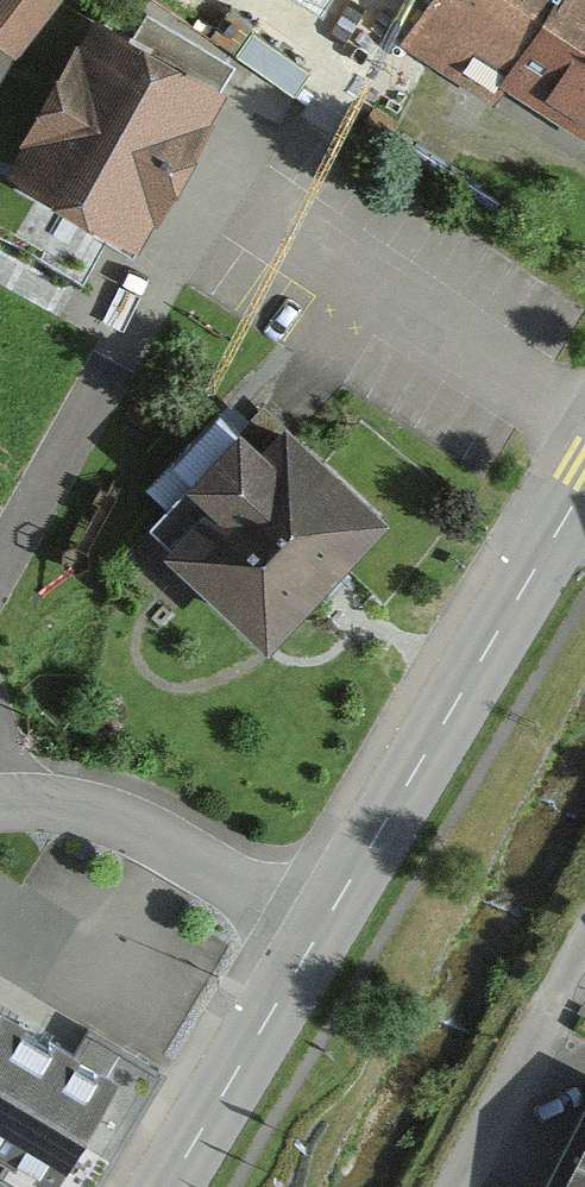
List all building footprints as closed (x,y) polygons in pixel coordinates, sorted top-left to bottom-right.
[(10,58),(56,0),(0,0),(0,50),(10,58)] [(411,44),(493,95),(502,80),(584,131),(584,0),(439,0),(411,44)] [(217,108),(102,48),(18,207),(133,267),(217,108)] [(252,423),(139,556),(256,656),(370,522),(252,423)] [(0,1026),(0,1186),(92,1186),(156,1078),(83,1035),(66,1065),(0,1026)] [(581,1109),(541,1186),(584,1186),(584,1111),(581,1109)]
